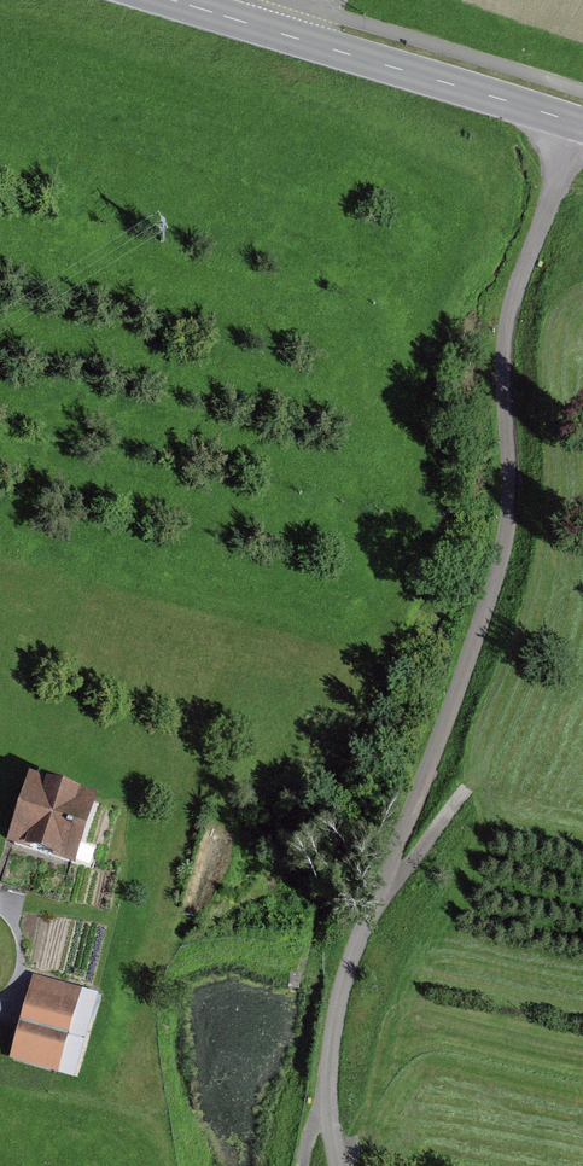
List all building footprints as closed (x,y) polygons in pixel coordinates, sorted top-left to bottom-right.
[(70,900),(93,833),(22,809),(0,877),(70,900)] [(5,1078),(68,1095),(90,1017),(27,1000),(5,1078)]
